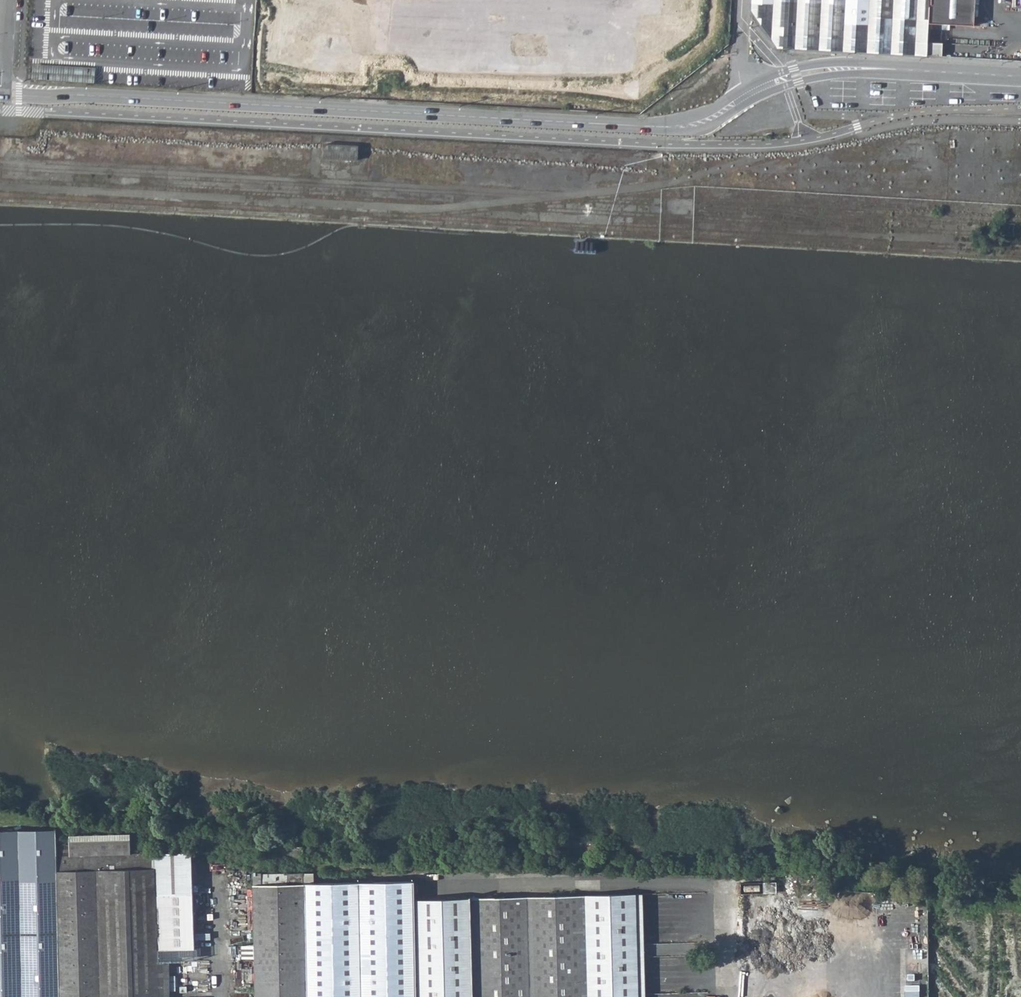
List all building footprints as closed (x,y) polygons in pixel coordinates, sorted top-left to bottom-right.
[(752,14),(778,49),(792,49),(809,50),(853,52),(928,55),(928,43),(929,22),(972,25),(974,0),(753,0),(752,14)] [(928,55),(942,56),(942,50),(943,44),(928,43),(928,55)] [(91,825),(56,823),(56,832),(130,837),(130,827),(91,825)] [(17,830),(0,830),(0,996),(60,996),(57,885),(56,871),(56,855),(55,832),(55,830),(17,830)] [(130,837),(56,832),(55,832),(56,855),(131,853),(130,837)] [(156,868),(159,996),(171,996),(170,949),(192,948),(190,852),(155,853),(155,868),(156,868)] [(56,855),(56,871),(155,868),(155,853),(131,853),(56,855)] [(60,996),(159,996),(156,868),(155,868),(56,871),(57,885),(60,996)] [(470,897),(414,897),(414,880),(308,881),(308,996),(474,996),(470,897)] [(305,884),(256,884),(256,943),(256,956),(257,996),(306,996),(305,884)] [(470,897),(474,996),(637,996),(636,894),(470,897)] [(1001,926),(1004,996),(1020,996),(1020,925),(1001,926)] [(256,943),(244,944),(243,957),(256,956),(256,943)]
